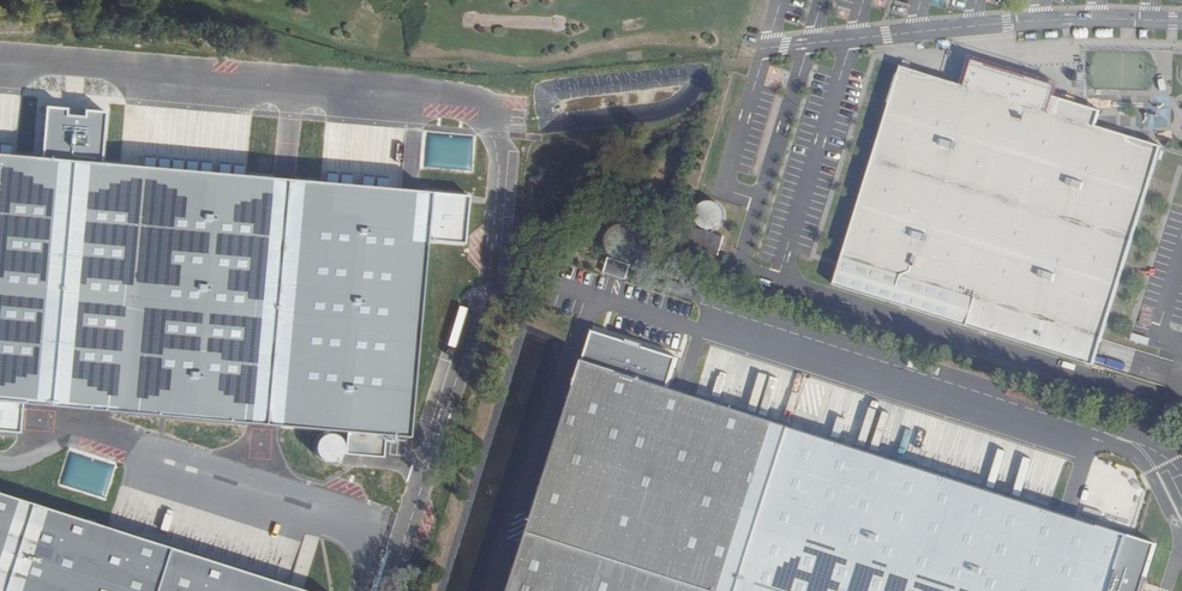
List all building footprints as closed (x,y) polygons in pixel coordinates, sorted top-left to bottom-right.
[(765,17),(770,0),(759,0),(755,14),(765,17)] [(973,58),(964,85),(1048,112),(1053,96),(1057,85),(1007,69),(973,58)] [(964,85),(896,66),(886,96),(882,112),(872,142),(870,149),(861,180),(858,188),(848,222),(844,235),(836,261),(828,287),(1090,366),(1108,309),(1111,301),(1146,192),(1150,179),(1160,148),(1097,127),(1102,112),(1086,107),(1053,96),(1048,112),(964,85)] [(12,352),(8,364),(0,361),(0,407),(19,413),(32,372),(403,492),(439,377),(413,369),(426,329),(430,330),(459,238),(427,228),(426,232),(108,131),(109,127),(79,118),(66,158),(73,160),(69,173),(62,171),(40,239),(47,242),(43,253),(36,251),(22,292),(27,293),(7,351),(12,352)] [(705,224),(709,228),(713,230),(719,230),(724,229),(728,225),(730,221),(731,216),(730,211),(727,206),(722,204),(717,202),(712,203),(708,206),(704,210),(703,215),(703,220),(705,224)] [(605,274),(628,280),(632,266),(627,264),(633,263),(639,259),(644,252),(645,246),(643,238),(633,229),(623,228),(615,231),(611,236),(609,241),(608,247),(609,251),(612,257),(616,261),(610,258),(605,274)] [(584,364),(513,590),(1111,590),(1128,537),(1109,532),(1053,513),(584,364)] [(446,457),(463,462),(467,448),(450,443),(446,457)] [(0,495),(0,590),(298,590),(0,495)] [(1053,513),(1109,532),(1113,520),(1056,502),(1053,513)]
